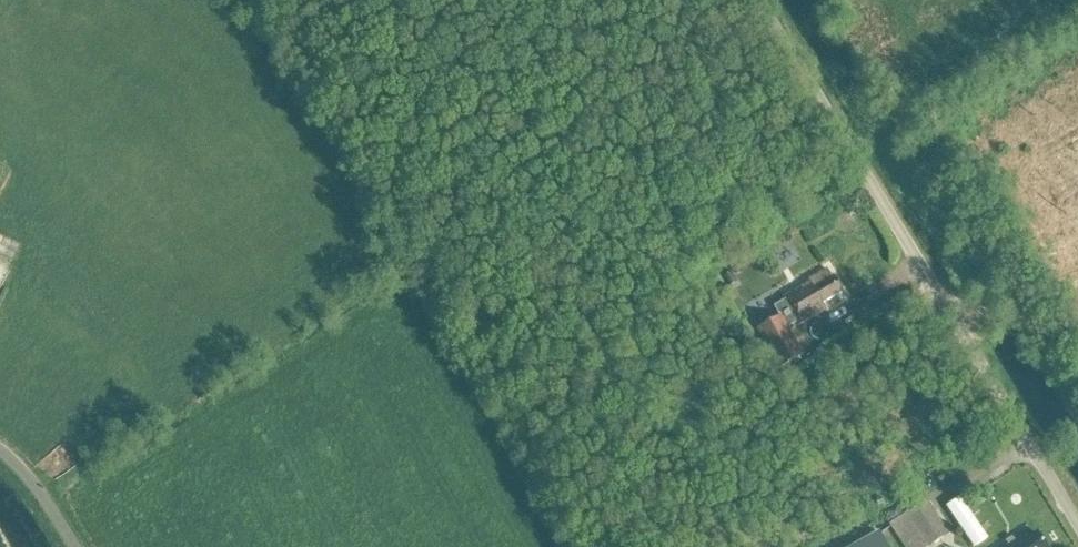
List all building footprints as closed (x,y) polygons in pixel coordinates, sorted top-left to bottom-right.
[(798,322),(799,324),(826,309),(822,303),(842,292),(833,276),(832,277),(827,269),(809,280),(810,282),(783,297),(784,300),(774,306),(781,318),(759,330),(781,369),(804,356),(788,328),(798,322)] [(888,524),(904,546),(928,546),(947,534),(924,500),(888,524)] [(852,546),(887,546),(879,532),(852,546)] [(1037,534),(1031,538),(1027,533),(1005,546),(1046,546),(1037,534)]
